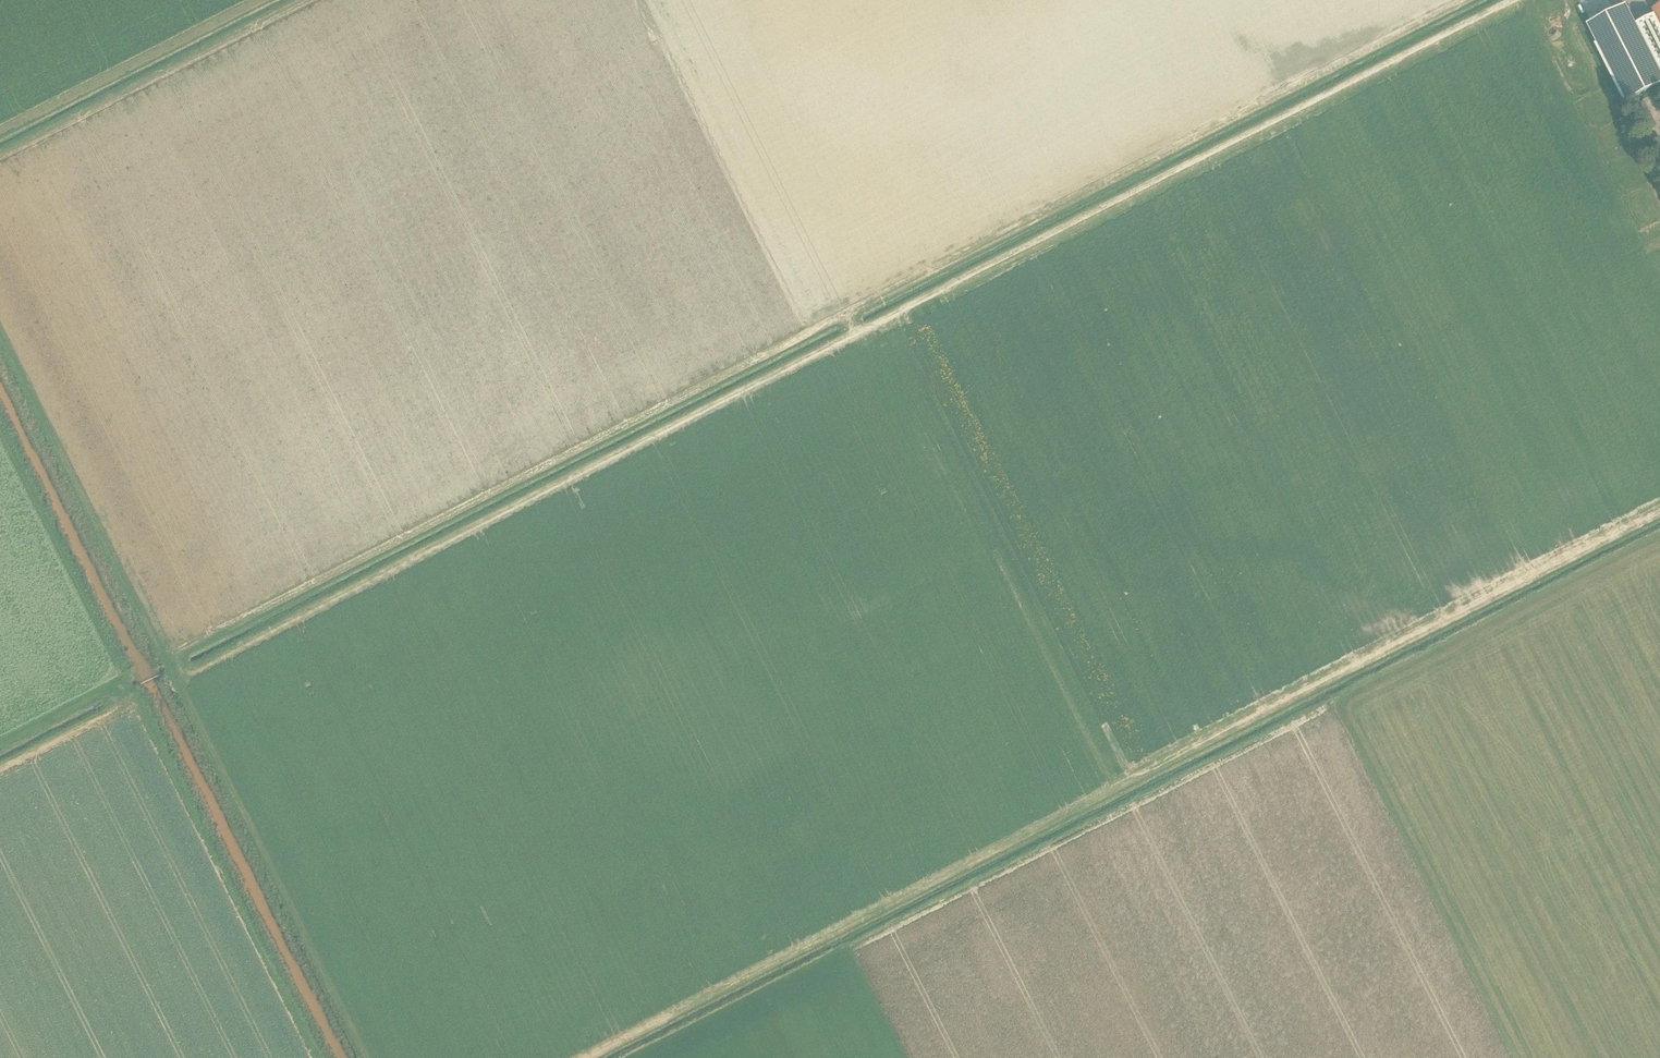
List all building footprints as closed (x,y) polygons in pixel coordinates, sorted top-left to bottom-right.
[(1626,102),(1659,84),(1659,73),(1635,24),(1625,5),(1586,24),(1626,102)] [(1654,14),(1635,24),(1659,73),(1659,25),(1654,14)] [(1650,143),(1657,158),(1659,156),(1659,139),(1659,138),(1650,143)]
